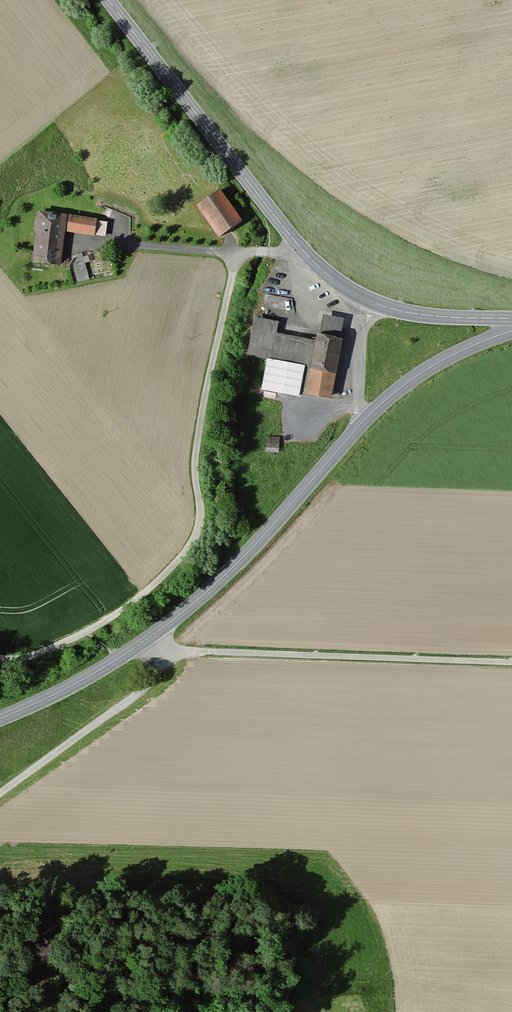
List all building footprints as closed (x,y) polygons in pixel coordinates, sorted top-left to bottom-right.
[(225,188),(200,204),(222,236),(246,220),(225,188)] [(68,213),(40,208),(33,258),(61,262),(68,213)] [(98,219),(72,214),(69,230),(95,234),(98,219)] [(75,280),(90,277),(86,260),(91,258),(89,250),(69,254),(75,280)] [(280,321),(253,315),(245,353),(311,367),(317,338),(278,330),(280,321)] [(346,337),(321,331),(308,392),(333,397),(346,337)] [(278,439),(267,438),(267,450),(278,451),(278,439)]
